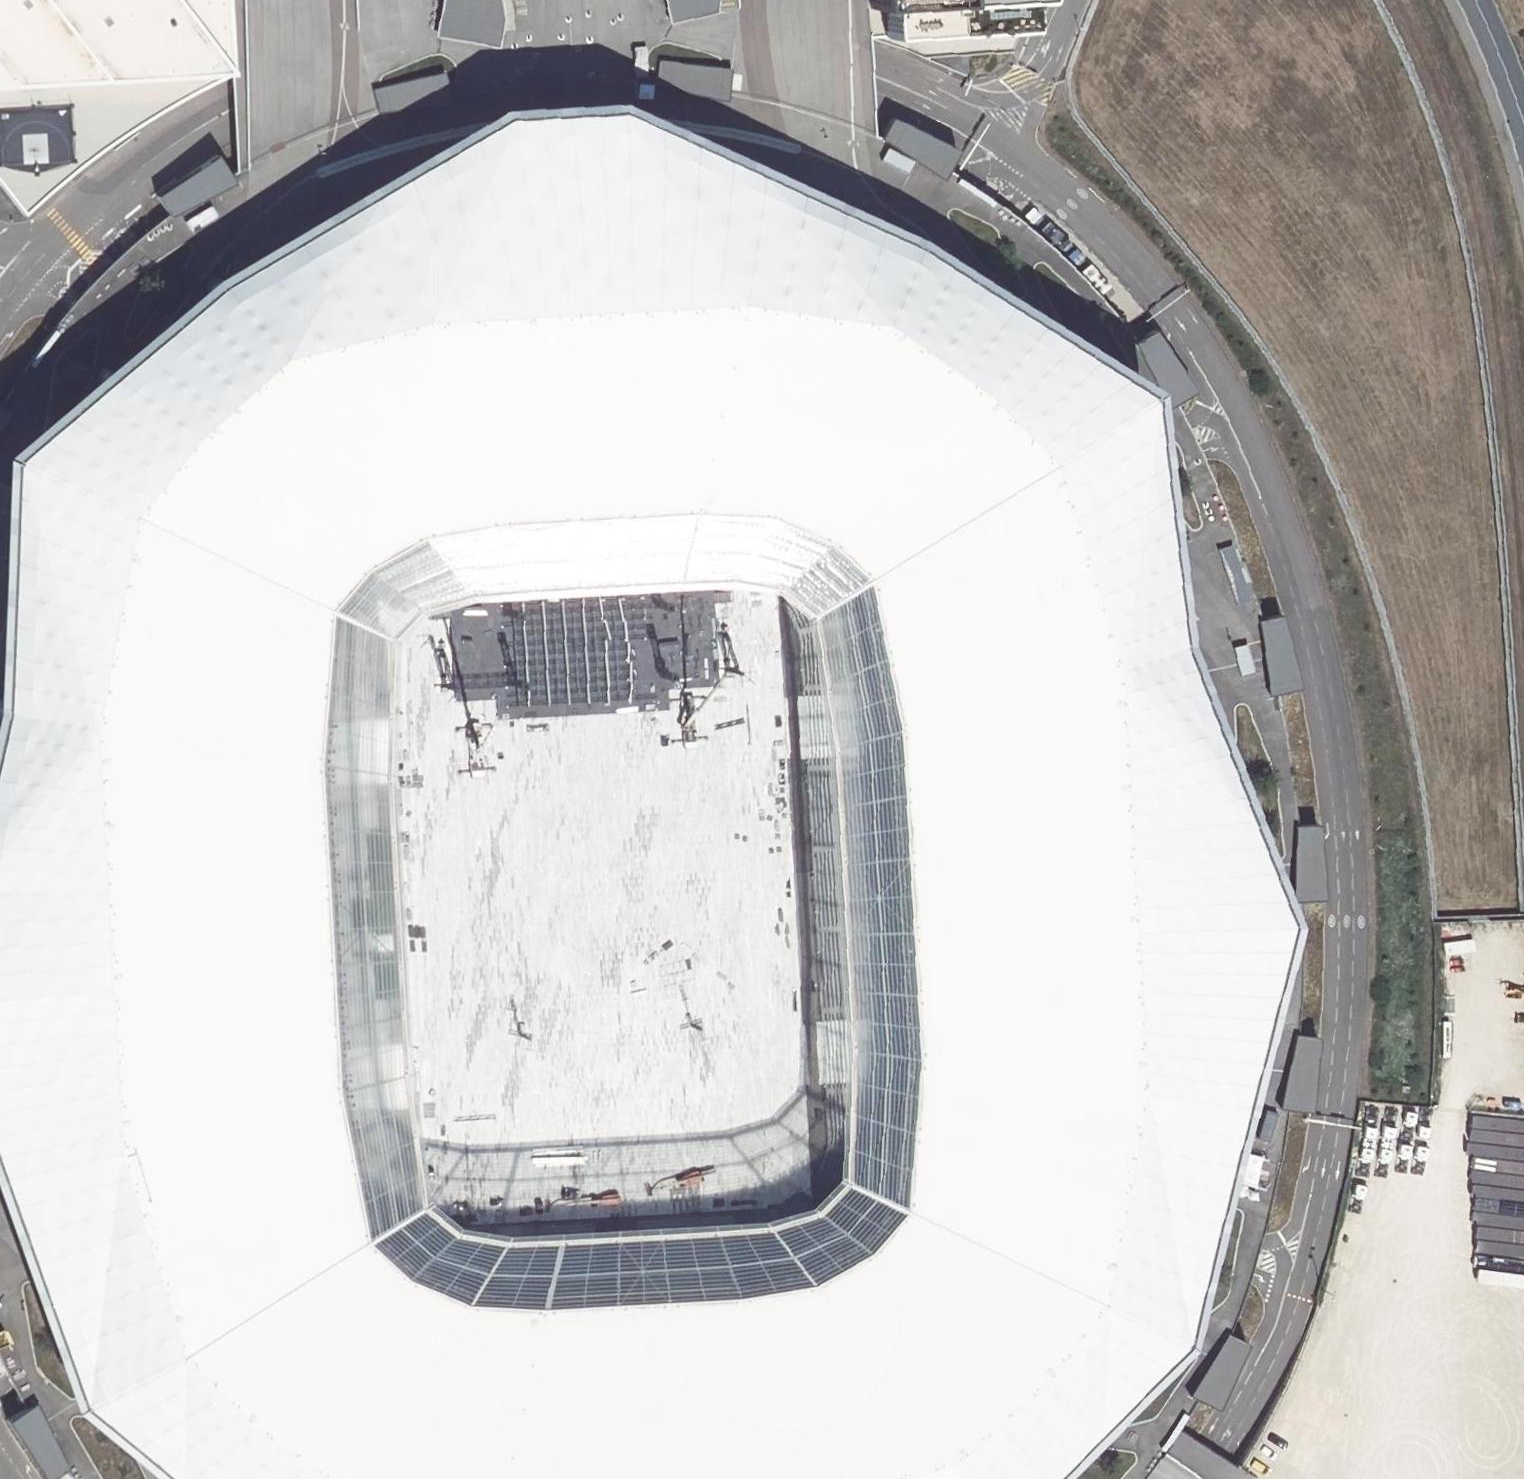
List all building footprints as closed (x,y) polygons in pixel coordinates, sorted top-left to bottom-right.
[(1160,1451),(1176,1426),(1193,1399),(1214,1410),(1247,1344),(1227,1333),(1249,1284),(1253,1267),(1262,1234),(1280,1169),(1287,1109),(1309,1112),(1318,1037),(1294,1033),(1300,988),(1298,937),(1298,901),(1322,899),(1318,824),(1294,825),(1291,800),(1288,757),(1285,736),(1275,694),(1298,688),(1280,615),(1257,620),(1229,521),(1203,462),(1193,440),(1185,423),(1182,418),(1174,403),(1194,391),(1153,330),(1134,342),(1125,330),(1027,232),(1010,214),(995,204),(947,171),(957,150),(892,117),(881,140),(875,137),(869,33),(869,28),(867,7),(867,0),(228,0),(228,9),(238,170),(230,174),(217,155),(157,196),(169,215),(149,233),(133,247),(103,272),(89,288),(65,317),(61,323),(2,406),(0,405),(0,1357),(1,1360),(16,1390),(28,1406),(7,1420),(47,1478),(50,1478),(68,1468),(76,1478),(1138,1478),(1160,1451)] [(22,215),(74,170),(149,117),(231,74),(228,9),(228,0),(0,0),(0,186),(22,215)] [(884,35),(1021,27),(1020,0),(867,0),(867,7),(882,6),(884,35)]
